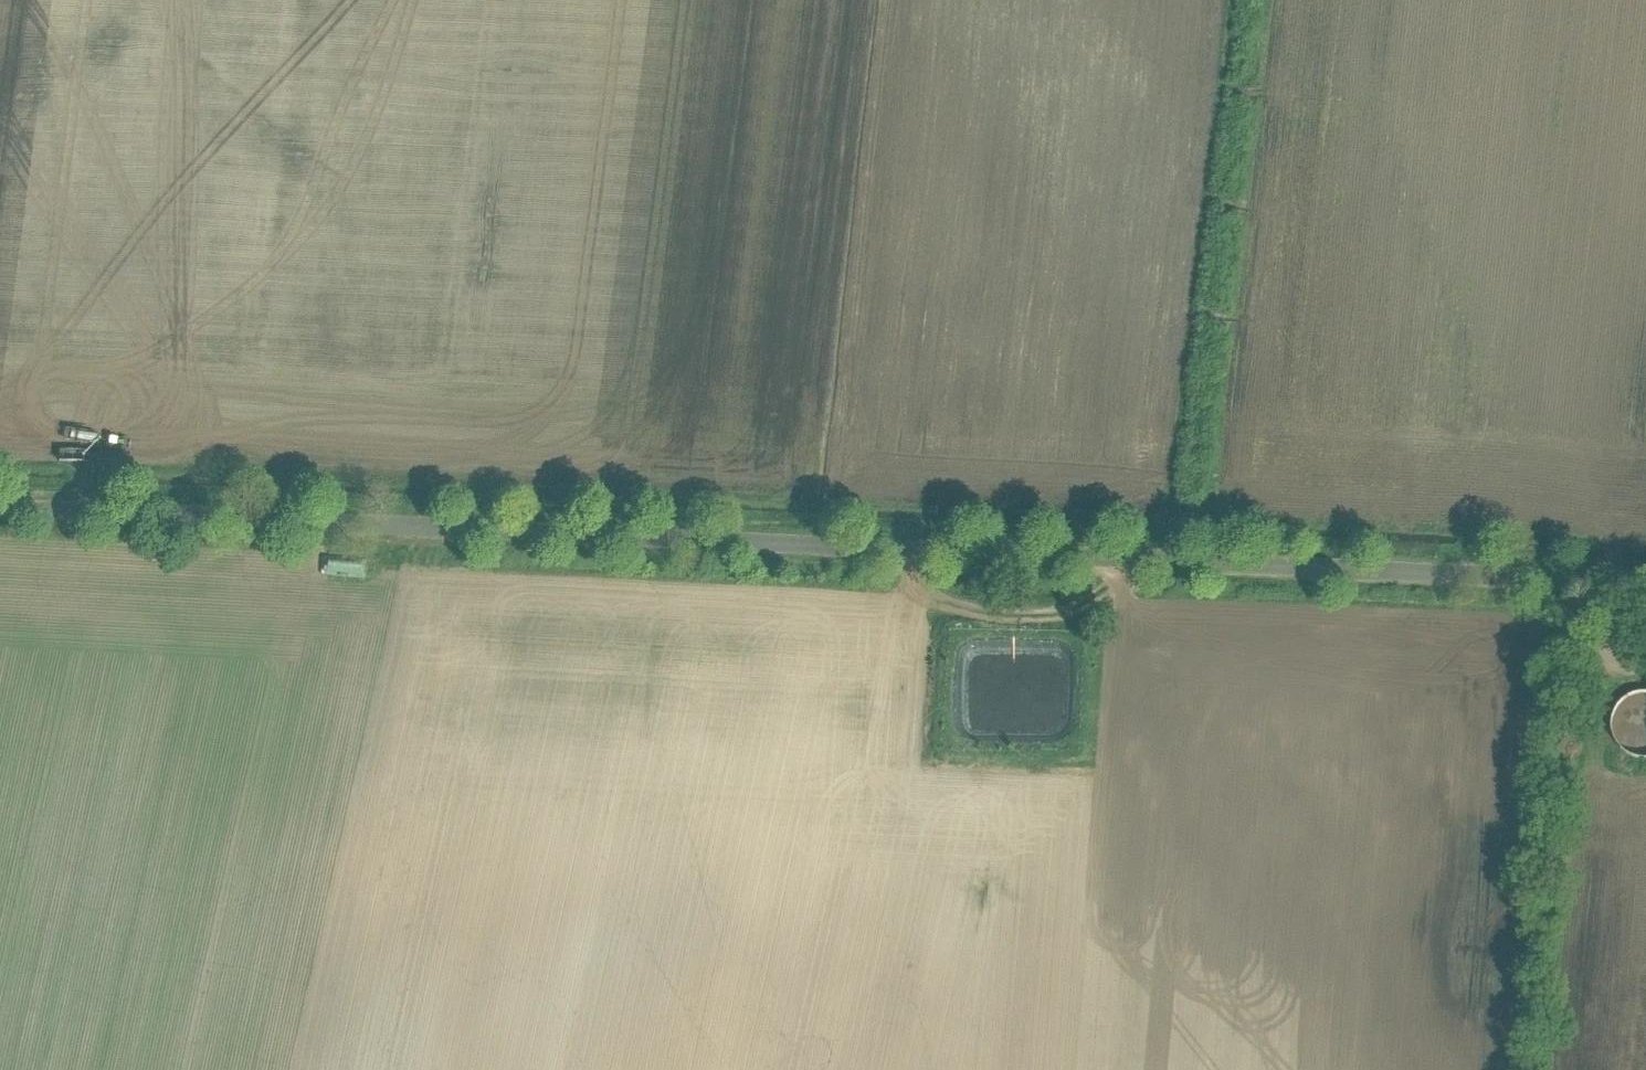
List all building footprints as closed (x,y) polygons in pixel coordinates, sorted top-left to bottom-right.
[(1622,752),(1632,757),(1643,760),(1645,759),(1645,693),(1639,692),(1629,696),(1620,702),(1613,711),(1610,722),(1611,733),(1615,743),(1622,752)]
